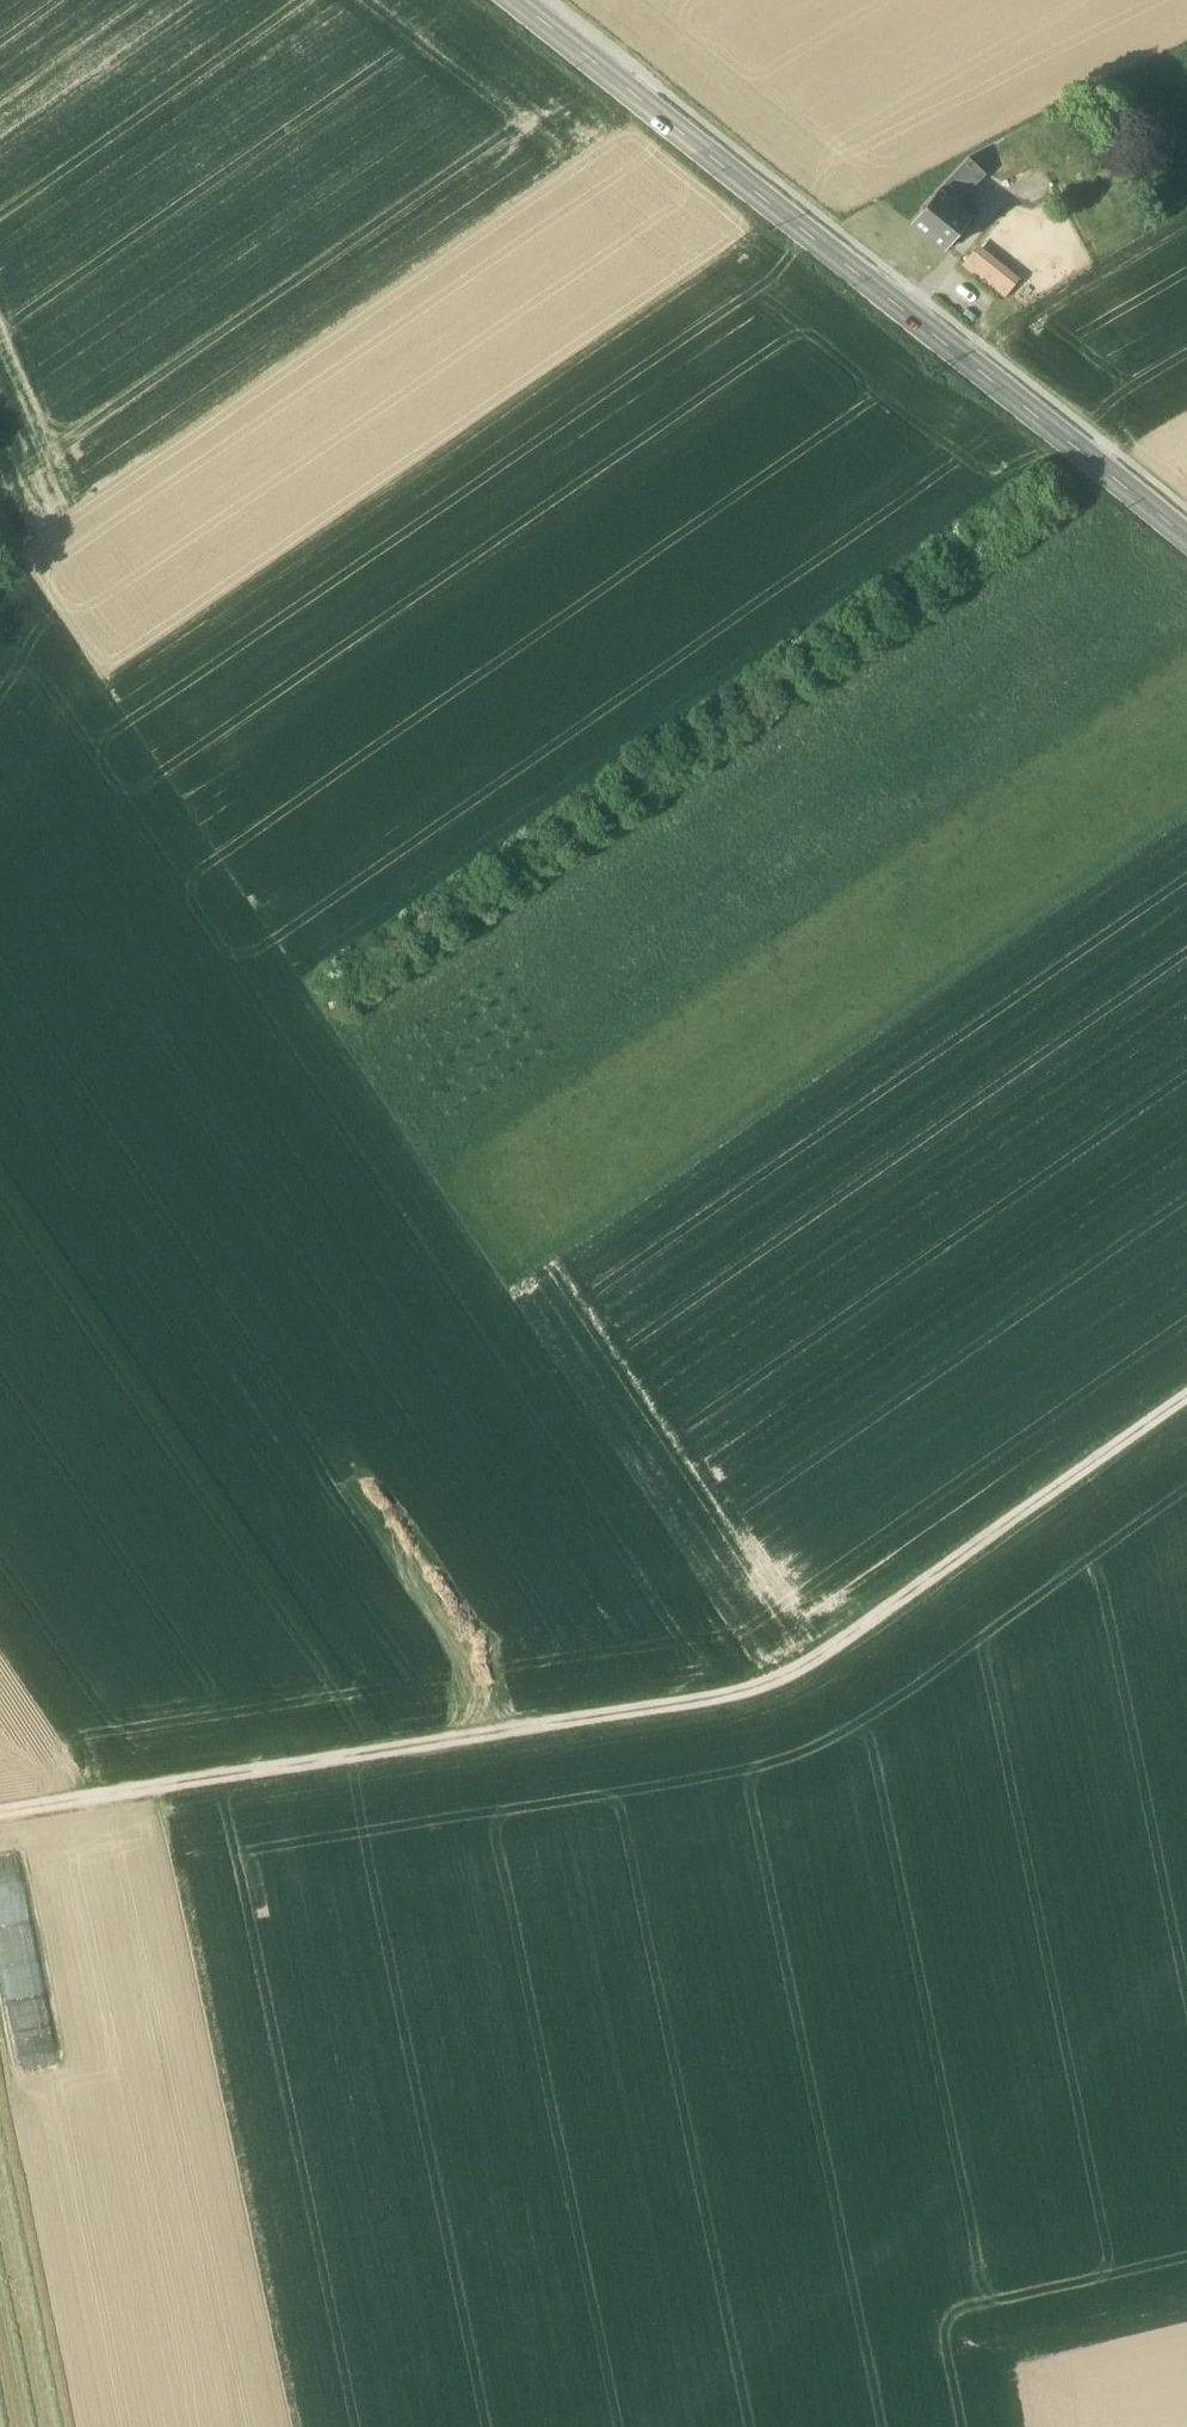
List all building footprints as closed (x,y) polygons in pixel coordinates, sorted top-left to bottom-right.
[(968,157),(938,188),(953,200),(981,170),(968,157)] [(953,200),(938,188),(910,222),(944,249),(971,215),(953,200)] [(977,247),(964,264),(1006,297),(1019,280),(977,247)]
